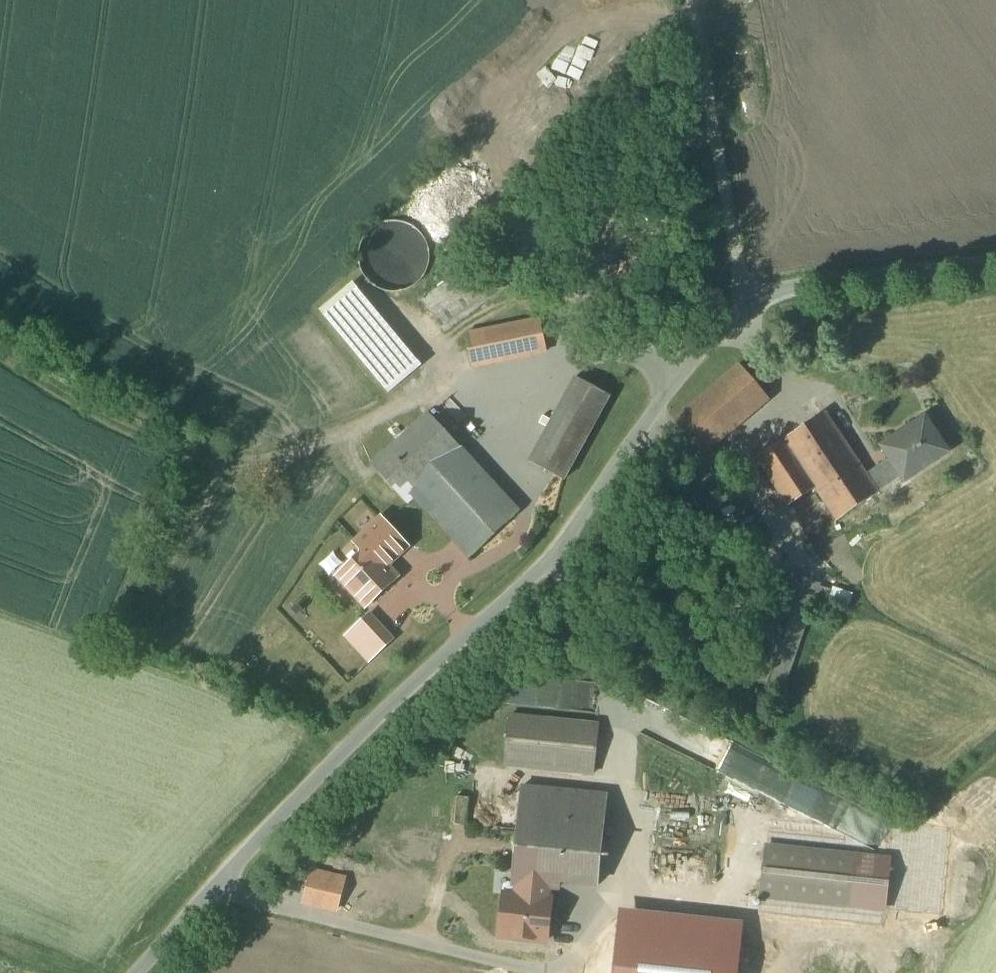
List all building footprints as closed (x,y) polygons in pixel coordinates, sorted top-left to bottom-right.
[(425,239),(417,229),(407,223),(396,221),(384,223),(374,228),(367,237),(363,244),(362,255),(363,262),(367,273),(376,281),(386,286),(398,287),(404,286),(415,281),(421,276),(427,266),(428,251),(425,239)] [(510,255),(475,281),(489,300),(525,275),(510,255)] [(353,284),(320,311),(388,394),(421,367),(353,284)] [(480,307),(466,287),(430,313),(444,333),(480,307)] [(532,321),(462,335),(469,371),(539,357),(532,321)] [(768,400),(740,366),(674,422),(702,455),(768,400)] [(611,398),(570,378),(527,466),(569,486),(611,398)] [(879,493),(878,492),(867,474),(826,413),(783,441),(815,489),(836,521),(879,493)] [(519,513),(428,414),(372,465),(441,540),(448,533),(470,557),(519,513)] [(925,419),(882,447),(890,459),(901,477),(905,481),(948,453),(925,419)] [(815,489),(783,441),(756,459),(788,507),(815,489)] [(878,492),(901,477),(890,459),(867,474),(878,492)] [(673,484),(676,481),(676,476),(671,474),(668,475),(666,477),(666,482),(669,484),(673,484)] [(725,480),(709,490),(723,510),(750,551),(765,541),(725,480)] [(739,558),(750,551),(723,510),(712,517),(739,558)] [(406,547),(381,520),(356,543),(365,553),(338,577),(366,606),(397,578),(386,566),(406,547)] [(818,585),(788,575),(749,688),(780,698),(813,601),(818,585)] [(371,615),(347,637),(369,660),(393,639),(371,615)] [(594,725),(508,715),(503,763),(589,772),(594,725)] [(608,797),(522,788),(514,863),(529,865),(529,868),(550,870),(549,880),(560,881),(599,885),(608,797)] [(468,799),(457,797),(454,826),(465,827),(468,799)] [(854,858),(766,847),(760,897),(848,907),(854,858)] [(529,865),(514,863),(512,884),(518,885),(516,897),(503,895),(499,937),(547,942),(552,901),(547,900),(549,887),(559,889),(560,881),(549,880),(550,870),(529,868),(529,865)] [(647,925),(638,960),(690,972),(753,972),(758,953),(647,925)]
